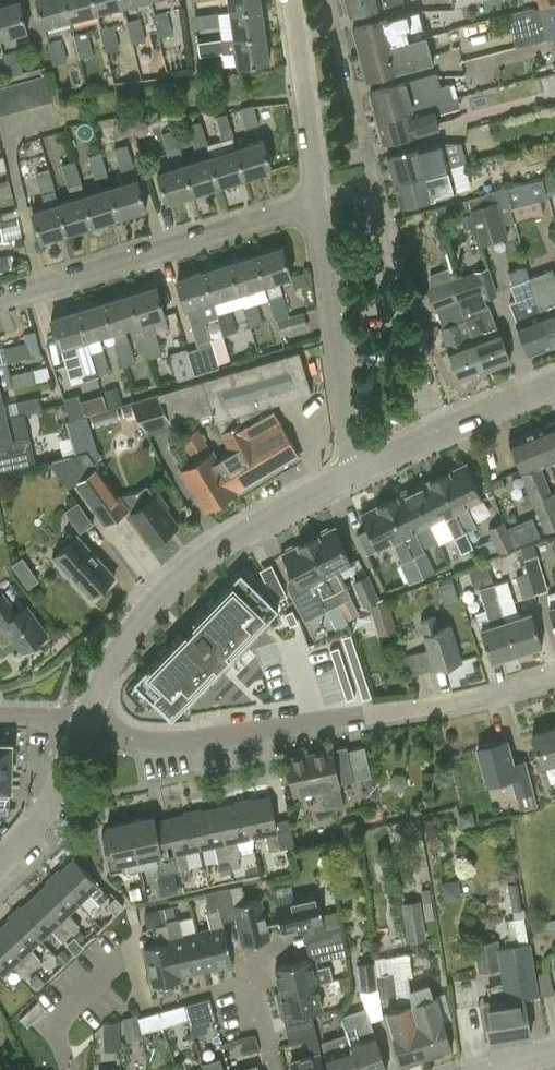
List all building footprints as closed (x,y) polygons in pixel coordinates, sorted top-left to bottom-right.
[(70,20),(65,0),(36,0),(43,27),(70,20)] [(97,13),(94,0),(65,0),(70,20),(97,13)] [(122,7),(121,0),(94,0),(97,13),(122,7)] [(230,12),(261,8),(260,0),(228,0),(230,12)] [(402,0),(344,0),(348,17),(384,8),(383,7),(403,2),(402,0)] [(554,4),(554,0),(536,0),(538,8),(554,4)] [(0,6),(0,38),(26,32),(19,2),(0,6)] [(551,38),(554,37),(554,4),(538,8),(534,9),(542,41),(551,38)] [(230,12),(234,38),(264,34),(261,8),(230,12)] [(152,15),(159,38),(173,35),(166,11),(152,15)] [(220,26),(218,12),(194,16),(196,30),(220,26)] [(352,30),(359,54),(426,36),(420,12),(387,21),(387,20),(352,30)] [(126,22),(132,45),(146,41),(139,18),(126,22)] [(100,29),(106,52),(120,49),(114,25),(100,29)] [(74,35),(80,59),(94,55),(88,32),(74,35)] [(222,52),(235,50),(238,67),(269,63),(264,34),(234,38),(221,39),(221,38),(198,42),(200,57),(223,54),(222,52)] [(400,70),(420,65),(433,61),(426,36),(359,54),(366,80),(401,71),(400,70)] [(54,66),(68,62),(62,38),(48,42),(54,66)] [(9,77),(23,73),(16,50),(2,54),(9,77)] [(553,74),(554,73),(554,64),(536,68),(538,77),(553,74)] [(370,93),(377,119),(432,104),(432,103),(453,98),(449,84),(439,86),(436,75),(370,93)] [(46,77),(35,80),(41,105),(53,102),(46,77)] [(35,80),(23,83),(30,108),(41,105),(35,80)] [(23,83),(11,86),(18,111),(30,108),(23,83)] [(0,89),(0,94),(5,114),(18,111),(11,86),(0,89)] [(253,104),(239,109),(245,128),(246,129),(259,125),(253,105),(253,104)] [(439,129),(435,112),(432,104),(377,119),(383,145),(419,135),(418,135),(439,129)] [(220,140),(234,136),(227,113),(213,117),(220,140)] [(194,148),(208,144),(201,121),(187,125),(194,148)] [(168,156),(182,152),(175,129),(161,133),(168,156)] [(247,146),(236,149),(245,179),(272,170),(263,141),(247,146)] [(387,157),(394,183),(447,168),(445,160),(441,144),(421,149),(421,148),(387,157)] [(125,145),(113,148),(120,170),(132,167),(125,145)] [(36,174),(46,209),(31,213),(40,243),(68,234),(58,205),(55,190),(56,190),(44,147),(20,154),(27,176),(36,174)] [(236,149),(210,157),(219,187),(245,179),(236,149)] [(88,156),(95,180),(108,175),(101,152),(88,156)] [(210,157),(184,165),(194,195),(219,187),(210,157)] [(74,160),(60,164),(66,187),(81,183),(74,160)] [(167,203),(194,195),(184,165),(158,174),(167,203)] [(450,177),(447,168),(394,183),(400,208),(435,199),(435,198),(454,193),(450,177)] [(554,194),(554,175),(544,178),(549,195),(554,194)] [(542,179),(507,189),(513,209),(547,199),(542,179)] [(146,210),(136,180),(110,189),(119,218),(146,210)] [(110,189),(85,197),(93,226),(119,218),(110,189)] [(472,209),(470,210),(481,246),(507,237),(511,250),(520,248),(510,214),(502,216),(498,201),(496,202),(493,193),(469,200),(472,209)] [(93,226),(85,197),(58,205),(68,234),(93,226)] [(289,315),(278,281),(291,277),(282,247),(255,256),(264,285),(266,285),(276,319),(289,315)] [(10,269),(6,256),(0,257),(0,271),(10,269)] [(255,256),(229,264),(238,293),(242,307),(243,307),(250,327),(263,323),(251,289),(264,285),(255,256)] [(229,264),(204,272),(213,302),(226,297),(238,293),(229,264)] [(489,266),(454,278),(484,372),(509,363),(497,329),(490,311),(486,300),(499,295),(489,266)] [(530,278),(553,346),(554,345),(554,279),(552,270),(530,278)] [(204,272),(176,280),(185,310),(187,309),(198,347),(188,350),(195,375),(220,367),(206,322),(218,318),(217,313),(213,302),(204,272)] [(428,288),(443,328),(441,329),(448,347),(447,347),(460,381),(484,372),(454,278),(428,288)] [(510,285),(516,301),(509,304),(516,322),(528,355),(553,346),(530,278),(529,278),(510,285)] [(162,355),(152,320),(165,316),(155,286),(129,295),(138,325),(140,324),(143,336),(142,336),(149,358),(162,355)] [(126,328),(138,325),(129,295),(103,303),(112,333),(113,332),(123,367),(136,363),(126,328)] [(116,345),(112,333),(103,303),(78,310),(87,340),(91,352),(89,352),(96,375),(110,371),(103,349),(116,345)] [(230,309),(217,313),(218,318),(223,335),(237,330),(230,309)] [(71,345),(87,340),(78,310),(50,319),(70,383),(82,379),(71,345)] [(308,328),(304,312),(277,320),(281,336),(308,328)] [(40,353),(36,331),(23,333),(25,343),(3,348),(6,361),(40,353)] [(195,375),(188,350),(187,348),(169,354),(178,380),(195,375)] [(210,413),(216,421),(214,422),(232,453),(219,462),(219,461),(219,462),(237,491),(297,454),(271,405),(310,393),(299,353),(157,394),(158,395),(173,424),(210,413)] [(0,376),(0,390),(36,382),(33,369),(11,374),(10,374),(0,376)] [(101,389),(106,406),(120,401),(115,384),(101,389)] [(64,399),(70,420),(85,416),(79,394),(64,399)] [(174,426),(173,424),(158,395),(131,404),(148,435),(174,426)] [(39,396),(14,402),(17,416),(24,415),(42,410),(39,396)] [(24,415),(17,416),(5,419),(0,420),(0,471),(35,463),(24,415)] [(95,449),(85,416),(70,420),(70,421),(66,423),(75,453),(49,462),(69,488),(75,484),(105,526),(130,508),(89,453),(95,449)] [(554,460),(554,423),(534,431),(547,463),(554,460)] [(205,511),(237,491),(219,462),(219,461),(213,451),(211,453),(204,441),(207,440),(200,428),(182,438),(195,462),(180,471),(205,511)] [(539,467),(547,463),(534,431),(509,441),(522,474),(545,532),(554,528),(554,491),(551,493),(539,467)] [(465,464),(439,477),(466,532),(477,526),(467,506),(482,499),(465,464)] [(416,488),(413,489),(430,524),(439,544),(454,537),(461,553),(474,548),(466,532),(439,477),(426,483),(424,481),(417,484),(416,488)] [(153,544),(176,527),(164,510),(167,508),(158,495),(155,497),(147,486),(136,493),(144,505),(132,514),(153,544)] [(400,496),(387,502),(413,556),(423,576),(436,571),(416,531),(430,524),(413,489),(410,491),(406,489),(400,492),(400,496)] [(65,510),(80,533),(94,524),(78,501),(65,510)] [(368,530),(358,534),(368,554),(393,542),(402,561),(413,556),(387,502),(360,514),(368,530)] [(499,551),(514,545),(504,523),(489,529),(499,551)] [(335,528),(332,529),(327,527),(320,530),(320,535),(308,541),(339,602),(351,596),(340,575),(338,574),(336,569),(351,562),(335,528)] [(92,598),(114,577),(75,536),(51,559),(78,587),(79,585),(92,598)] [(285,552),(282,554),(294,578),(289,581),(288,585),(305,620),(339,602),(308,541),(295,547),(291,545),(285,548),(285,552)] [(521,549),(525,563),(535,594),(548,590),(534,545),(521,549)] [(23,557),(11,565),(28,588),(39,580),(39,579),(44,574),(27,555),(24,558),(23,557)] [(523,598),(535,594),(525,563),(521,565),(523,574),(516,576),(523,598)] [(352,579),(364,605),(380,598),(368,572),(352,579)] [(161,656),(136,682),(174,718),(221,668),(220,667),(231,655),(233,657),(280,607),(245,575),(234,587),(230,583),(195,620),(199,624),(188,636),(183,632),(170,646),(174,649),(165,660),(161,656)] [(532,613),(520,617),(507,579),(494,584),(517,654),(542,646),(532,613)] [(439,584),(445,604),(459,600),(453,580),(439,584)] [(281,584),(269,590),(275,602),(287,596),(281,584)] [(491,662),(517,654),(494,584),(479,589),(492,626),(481,630),(491,662)] [(46,635),(25,606),(15,613),(1,594),(0,595),(0,640),(3,644),(12,638),(23,652),(46,635)] [(369,605),(379,635),(396,629),(386,599),(369,605)] [(291,606),(283,610),(288,621),(296,618),(291,606)] [(451,628),(439,632),(434,616),(420,621),(425,637),(424,637),(434,669),(462,661),(451,628)] [(351,634),(343,637),(347,649),(355,646),(351,634)] [(338,645),(330,648),(334,660),(343,658),(338,645)] [(355,646),(347,649),(351,662),(359,659),(355,646)] [(343,658),(334,660),(339,673),(347,670),(343,658)] [(359,659),(351,662),(355,674),(363,671),(359,659)] [(347,670),(339,673),(343,685),(351,682),(347,670)] [(363,671),(355,674),(359,687),(368,684),(363,671)] [(351,682),(343,685),(347,698),(355,695),(351,682)] [(368,684),(359,687),(363,699),(372,696),(368,684)] [(554,759),(554,727),(531,735),(541,764),(554,759)] [(515,797),(517,797),(521,814),(539,809),(535,792),(526,759),(512,763),(507,742),(479,749),(488,783),(510,777),(515,797)] [(9,814),(9,789),(10,789),(11,744),(0,744),(0,814),(9,814)] [(294,794),(322,787),(326,809),(344,805),(340,784),(354,780),(347,746),(332,749),(286,759),(294,794)] [(252,838),(266,835),(269,850),(295,845),(289,818),(276,821),(270,796),(244,802),(252,838)] [(241,857),(238,841),(252,838),(244,802),(219,808),(230,859),(241,857)] [(201,849),(215,846),(218,862),(230,859),(219,808),(193,813),(201,849)] [(187,852),(201,849),(193,813),(156,821),(168,873),(180,870),(182,877),(192,875),(187,852)] [(143,879),(168,873),(156,821),(155,816),(131,821),(141,870),(143,879)] [(125,873),(141,870),(131,821),(107,826),(108,831),(101,832),(107,857),(111,873),(123,870),(125,873)] [(110,897),(99,886),(74,859),(54,877),(79,904),(90,894),(101,906),(110,897)] [(70,913),(79,904),(54,877),(35,895),(72,933),(80,925),(70,913)] [(215,891),(219,909),(223,921),(236,918),(242,946),(270,939),(260,899),(245,902),(241,885),(215,891)] [(41,940),(53,929),(70,948),(78,941),(72,933),(35,895),(16,913),(41,940)] [(322,914),(317,895),(275,905),(282,933),(314,925),(315,930),(341,924),(338,910),(322,914)] [(116,897),(108,905),(115,913),(123,905),(116,897)] [(407,941),(426,939),(421,900),(402,903),(407,941)] [(233,965),(223,921),(219,909),(207,912),(211,929),(196,932),(205,971),(233,965)] [(41,940),(16,913),(0,928),(0,934),(33,970),(42,962),(31,950),(41,940)] [(192,917),(179,920),(179,918),(166,921),(166,924),(180,977),(205,971),(196,932),(192,917)] [(531,1036),(525,1000),(540,998),(531,942),(528,943),(524,917),(506,921),(510,944),(499,946),(498,939),(474,943),(478,971),(500,968),(503,984),(487,986),(489,1002),(484,1003),(491,1042),(531,1036)] [(545,921),(547,929),(554,927),(554,919),(545,921)] [(181,980),(180,977),(166,924),(154,927),(159,945),(144,948),(153,987),(181,980)] [(33,970),(0,934),(0,974),(3,976),(14,966),(25,977),(33,970)] [(317,984),(320,983),(333,981),(330,964),(317,967),(315,959),(275,968),(280,991),(281,992),(316,983),(317,984)] [(357,965),(360,990),(379,987),(377,976),(375,962),(357,965)] [(393,972),(378,974),(379,976),(382,997),(396,995),(393,973),(393,972)] [(351,988),(349,975),(339,978),(342,991),(351,988)] [(322,1008),(317,984),(316,983),(281,992),(280,991),(277,992),(282,1017),(322,1008)] [(437,997),(412,1004),(428,1057),(453,1049),(437,997)] [(209,998),(185,1005),(188,1018),(191,1025),(215,1019),(209,998)] [(27,1027),(30,1024),(46,1009),(38,1001),(22,1016),(19,1018),(27,1027)] [(397,1009),(385,1013),(392,1035),(402,1065),(428,1057),(412,1004),(397,1009)] [(185,1005),(159,1012),(163,1027),(188,1018),(185,1005)] [(341,1016),(347,1034),(360,1069),(388,1069),(376,1037),(371,1022),(365,1008),(341,1016)] [(166,1037),(163,1027),(159,1012),(138,1018),(143,1037),(145,1042),(166,1037)] [(285,1038),(312,1029),(307,1014),(280,1023),(285,1038)] [(116,1049),(117,1021),(100,1021),(99,1049),(116,1049)] [(325,1055),(331,1069),(360,1069),(347,1034),(321,1042),(325,1055)] [(306,1038),(312,1055),(291,1062),(294,1069),(324,1069),(319,1053),(320,1053),(317,1036),(306,1038)] [(203,1064),(204,1069),(224,1069),(220,1058),(203,1064)]
